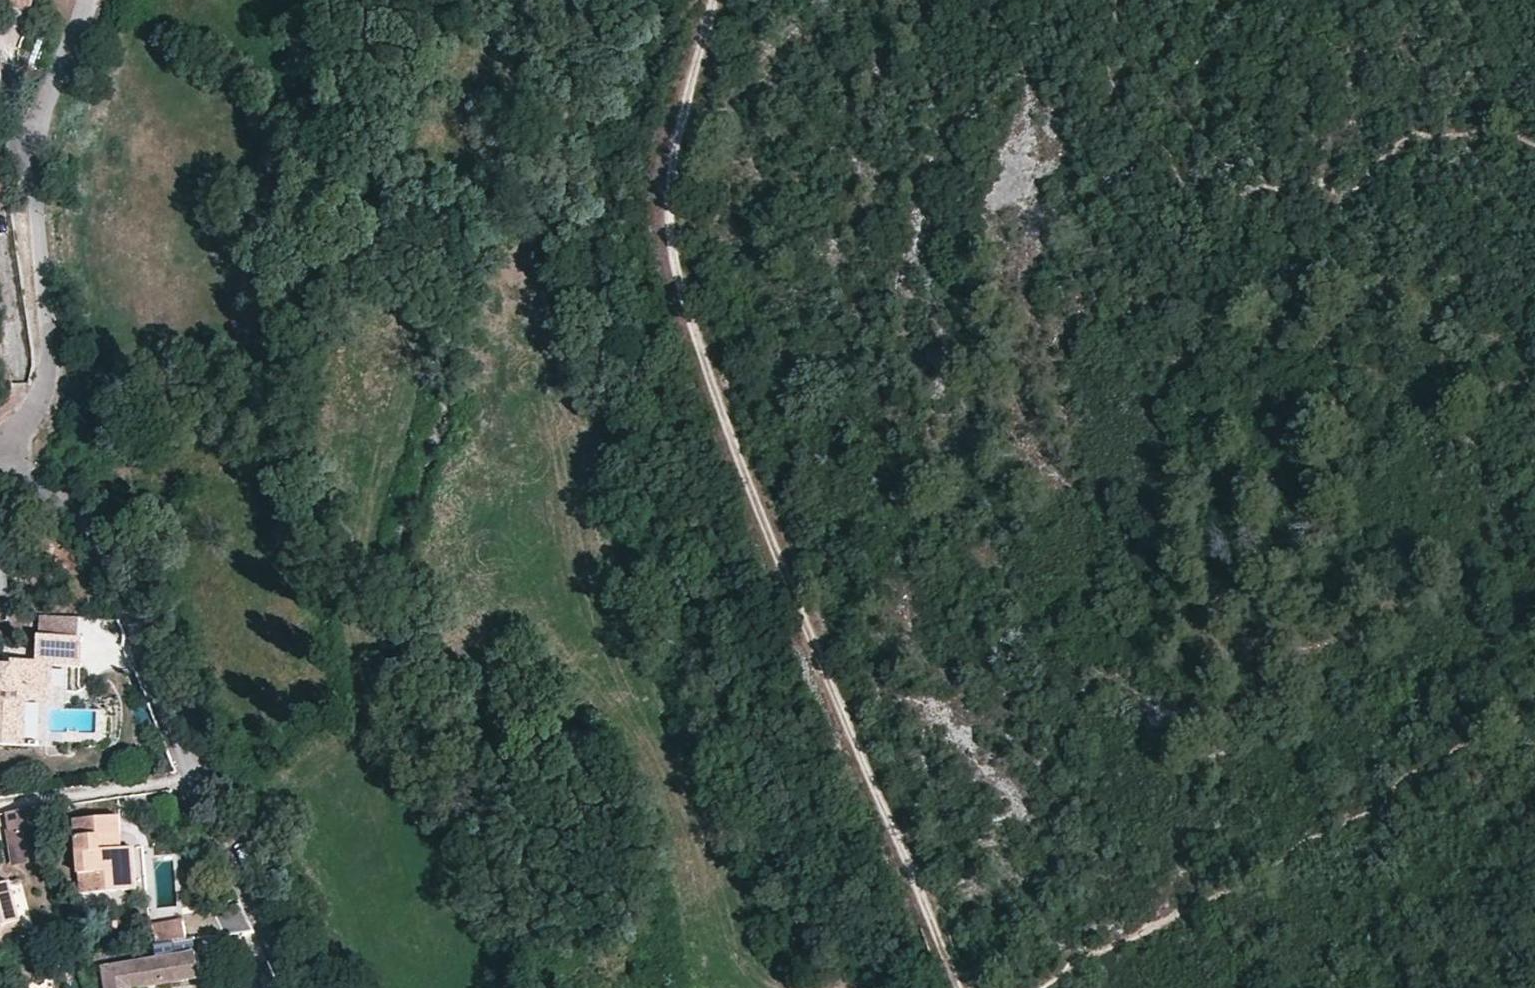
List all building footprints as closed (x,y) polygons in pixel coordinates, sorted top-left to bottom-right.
[(33,18),(37,0),(0,0),(0,10),(33,18)] [(0,169),(0,181),(17,179),(15,166),(0,169)] [(56,690),(58,665),(87,667),(88,639),(46,636),(45,663),(20,662),(19,668),(0,666),(0,746),(25,747),(30,702),(30,688),(56,690)] [(55,703),(56,690),(30,688),(30,702),(55,703)] [(46,825),(42,808),(13,813),(16,831),(46,825)] [(102,834),(125,829),(121,812),(78,815),(85,891),(138,885),(134,844),(126,845),(103,847),(102,834)] [(126,845),(125,829),(102,834),(103,847),(126,845)] [(20,928),(13,888),(0,890),(0,932),(20,928)] [(251,932),(241,910),(219,913),(221,935),(251,932)] [(148,932),(150,946),(182,941),(180,927),(148,932)] [(20,928),(0,932),(0,946),(23,942),(20,928)] [(192,954),(99,967),(102,987),(136,987),(196,978),(192,954)]
